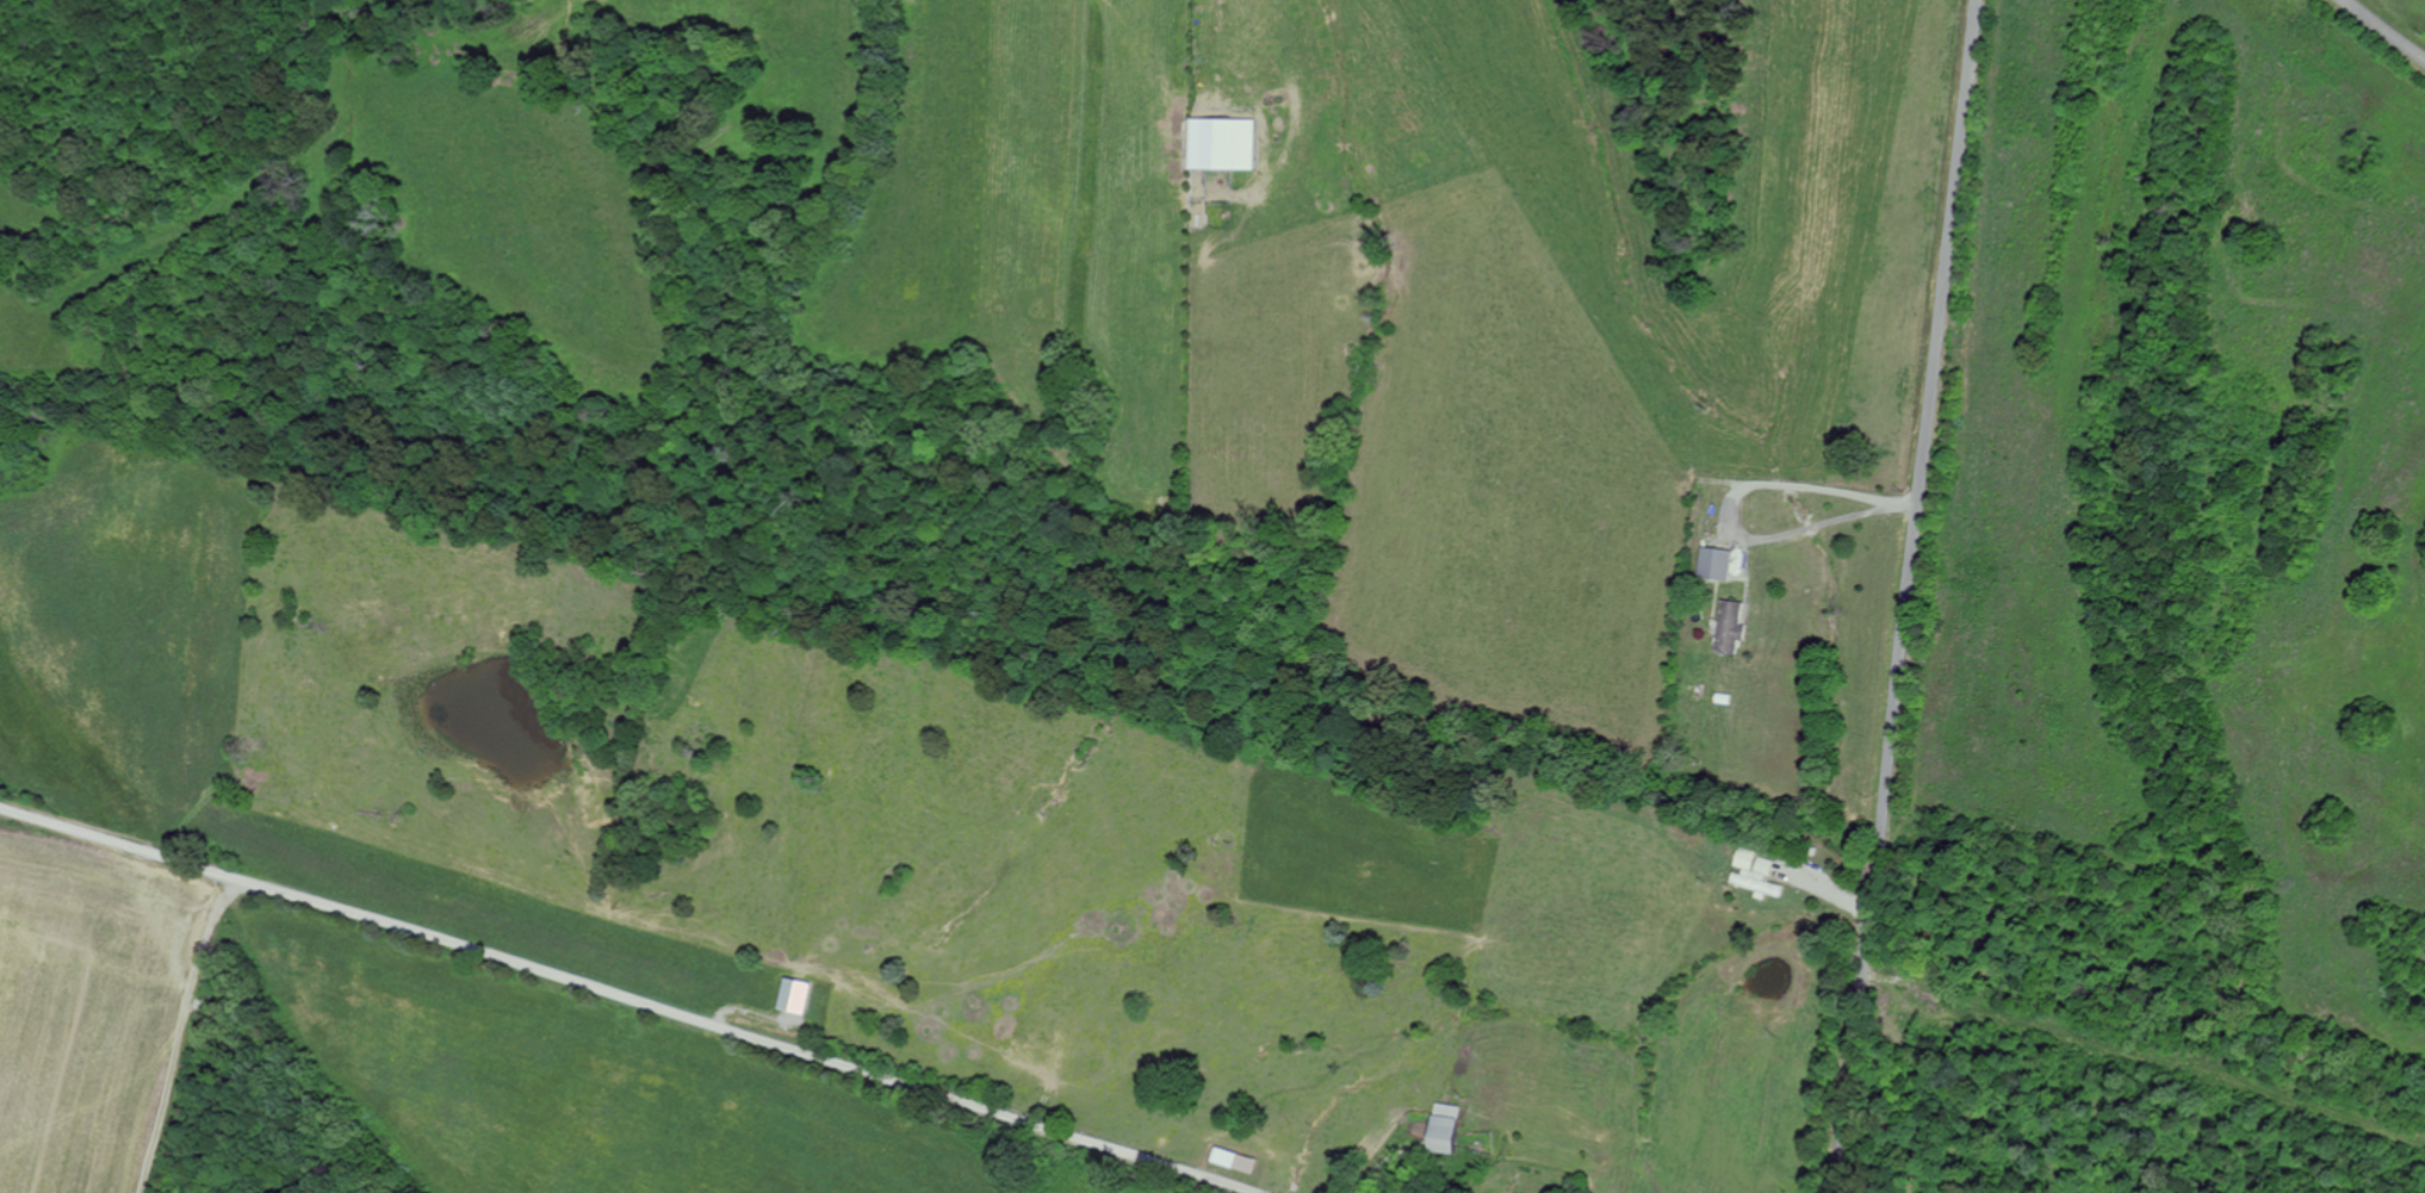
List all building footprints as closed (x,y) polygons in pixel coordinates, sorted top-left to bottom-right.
[(1198,169),(1263,170),(1264,119),(1199,118),(1198,169)] [(1738,551),(1701,546),(1696,576),(1733,582),(1738,551)] [(1720,653),(1742,655),(1743,640),(1751,641),(1752,626),(1746,625),(1748,605),(1725,603),(1720,653)] [(788,1009),(815,1015),(822,984),(795,978),(788,1009)] [(1446,1153),(1456,1108),(1430,1102),(1420,1148),(1446,1153)] [(1208,1160),(1250,1172),(1254,1158),(1212,1146),(1208,1160)]
